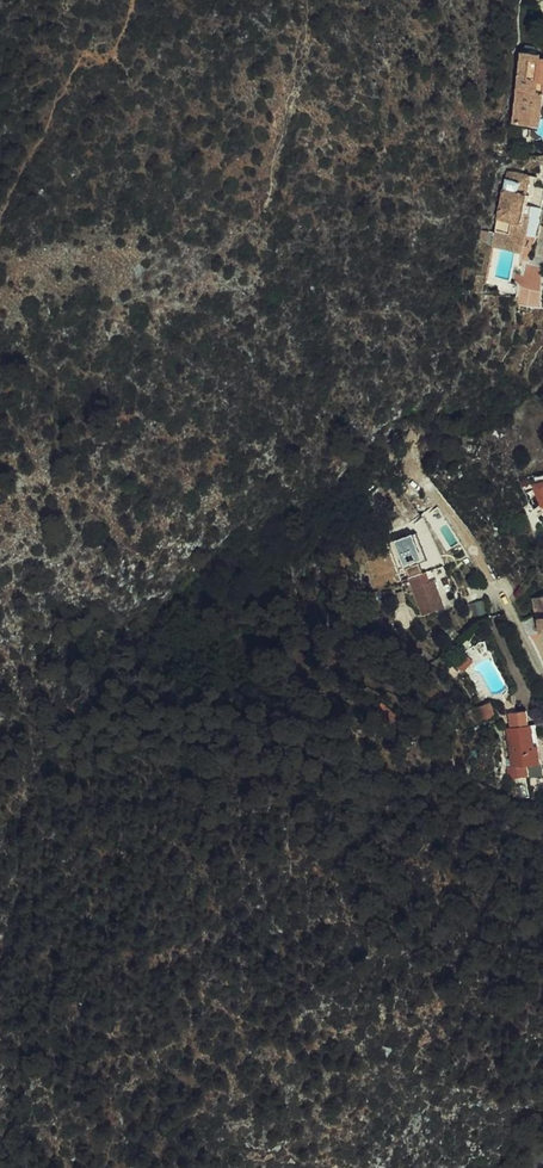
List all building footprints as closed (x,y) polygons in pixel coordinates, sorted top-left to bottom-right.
[(528,84),(536,54),(537,48),(518,43),(501,113),(520,118),(525,94),(535,96),(537,87),(528,84)] [(542,62),(542,56),(536,54),(528,84),(537,87),(542,62)] [(525,94),(520,118),(522,119),(529,121),(530,115),(535,96),(525,94)] [(514,208),(522,209),(520,220),(519,228),(529,230),(538,181),(528,179),(529,170),(501,166),(494,168),(484,228),(494,230),(494,234),(506,236),(509,218),(513,219),(514,208)] [(514,208),(513,219),(520,220),(522,209),(514,208)] [(506,236),(517,238),(519,228),(520,220),(513,219),(509,218),(506,236)] [(484,228),(482,240),(492,241),(494,234),(494,230),(484,228)] [(492,241),(516,245),(517,238),(506,236),(494,234),(492,241)] [(468,277),(474,278),(481,240),(475,238),(468,277)] [(517,306),(542,305),(542,265),(525,265),(525,274),(517,274),(517,306)] [(520,485),(529,509),(530,508),(533,510),(532,513),(538,517),(537,518),(537,519),(538,522),(538,523),(539,525),(541,525),(542,525),(542,508),(541,501),(542,500),(542,478),(536,480),(534,473),(519,477),(521,484),(520,485)] [(383,546),(401,581),(415,574),(410,565),(416,561),(403,537),(383,546)] [(420,585),(415,574),(401,581),(419,617),(439,606),(426,582),(420,585)] [(526,596),(528,617),(530,617),(531,629),(537,628),(538,640),(536,640),(542,655),(542,595),(526,596)] [(460,667),(473,654),(466,647),(453,660),(460,667)] [(475,701),(459,706),(462,719),(479,715),(475,701)] [(498,715),(500,729),(517,727),(515,712),(498,715)] [(517,727),(500,729),(495,729),(500,766),(495,766),(496,777),(513,775),(512,766),(517,765),(530,763),(528,750),(524,751),(520,726),(517,727)] [(524,751),(528,750),(525,726),(520,726),(524,751)]
